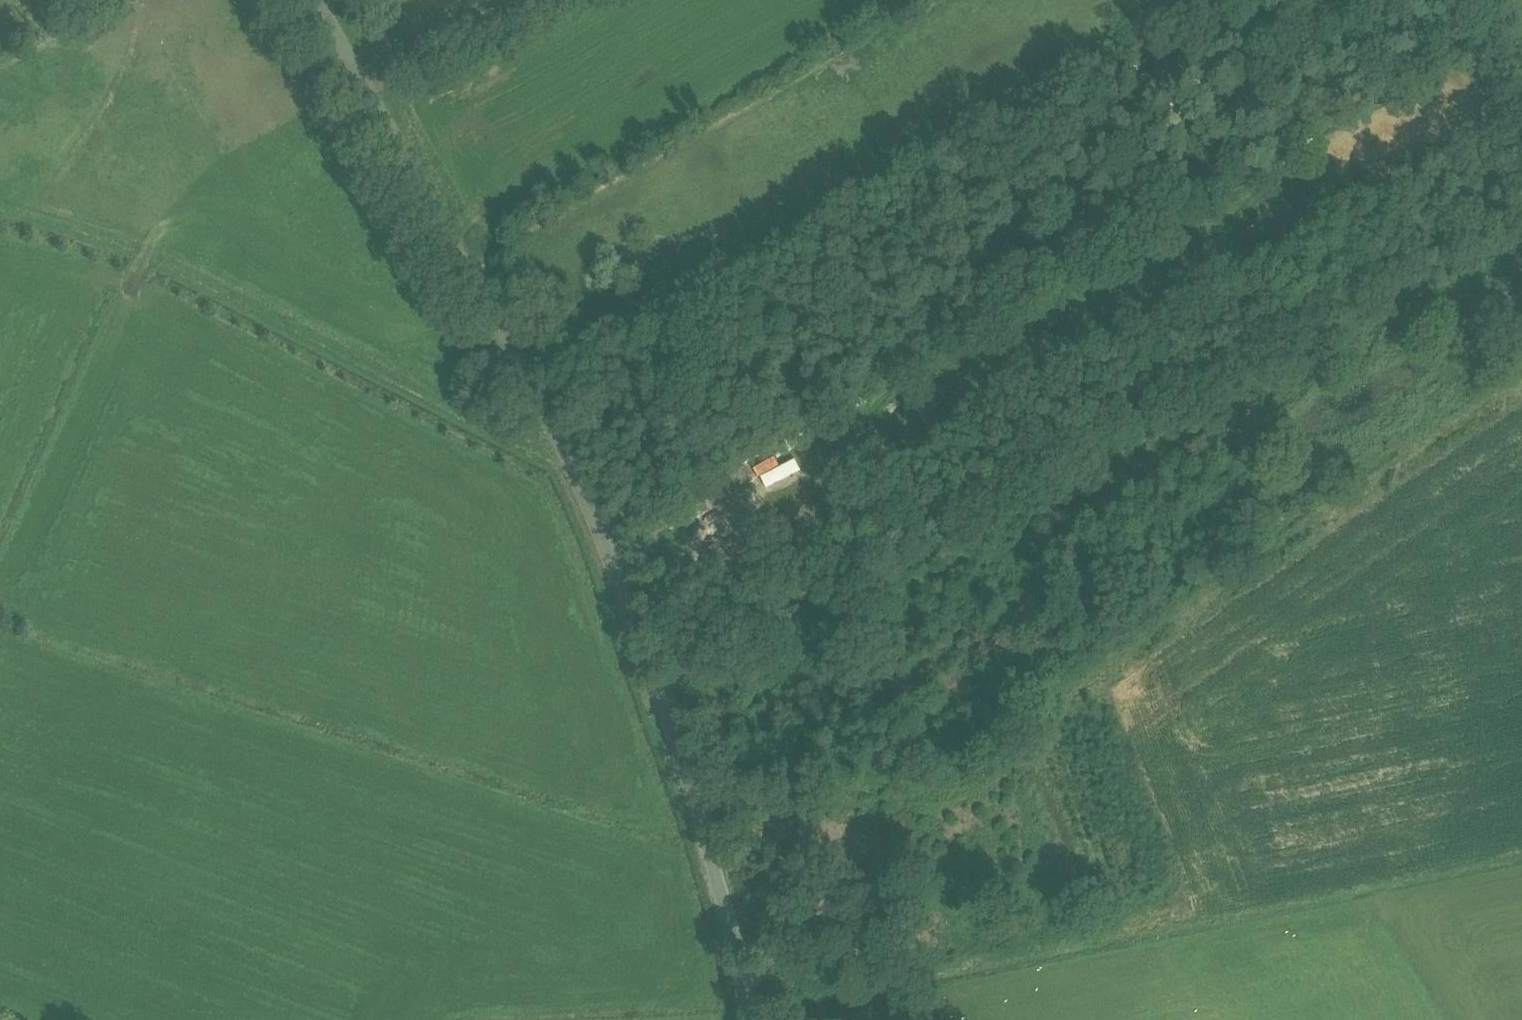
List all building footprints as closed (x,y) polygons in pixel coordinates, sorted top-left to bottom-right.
[(727,475),(667,507),(676,529),(738,496),(727,475)] [(708,549),(714,562),(723,557),(717,544),(708,549)]
